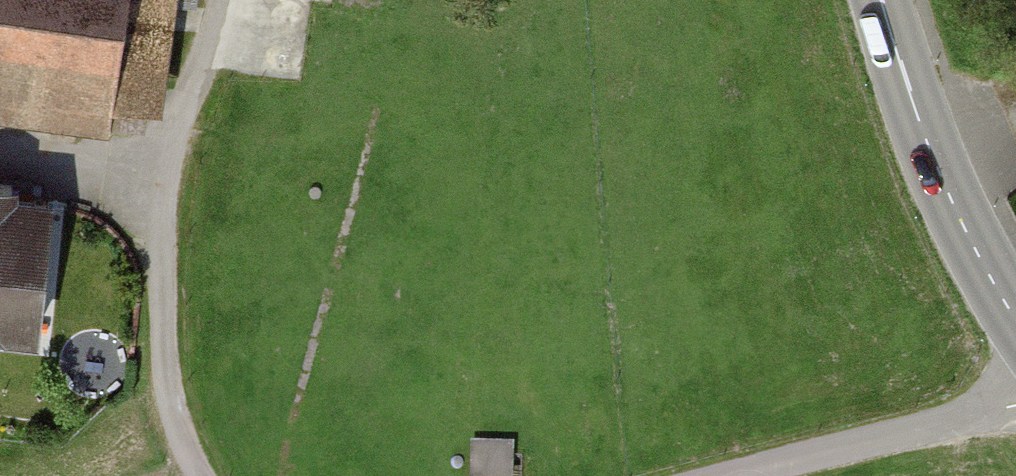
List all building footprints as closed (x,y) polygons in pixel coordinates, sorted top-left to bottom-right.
[(108,123),(111,94),(161,99),(172,0),(0,0),(0,111),(108,123)] [(33,321),(49,181),(19,178),(20,167),(0,165),(0,318),(33,321)] [(514,425),(471,425),(471,471),(514,471),(514,425)]
